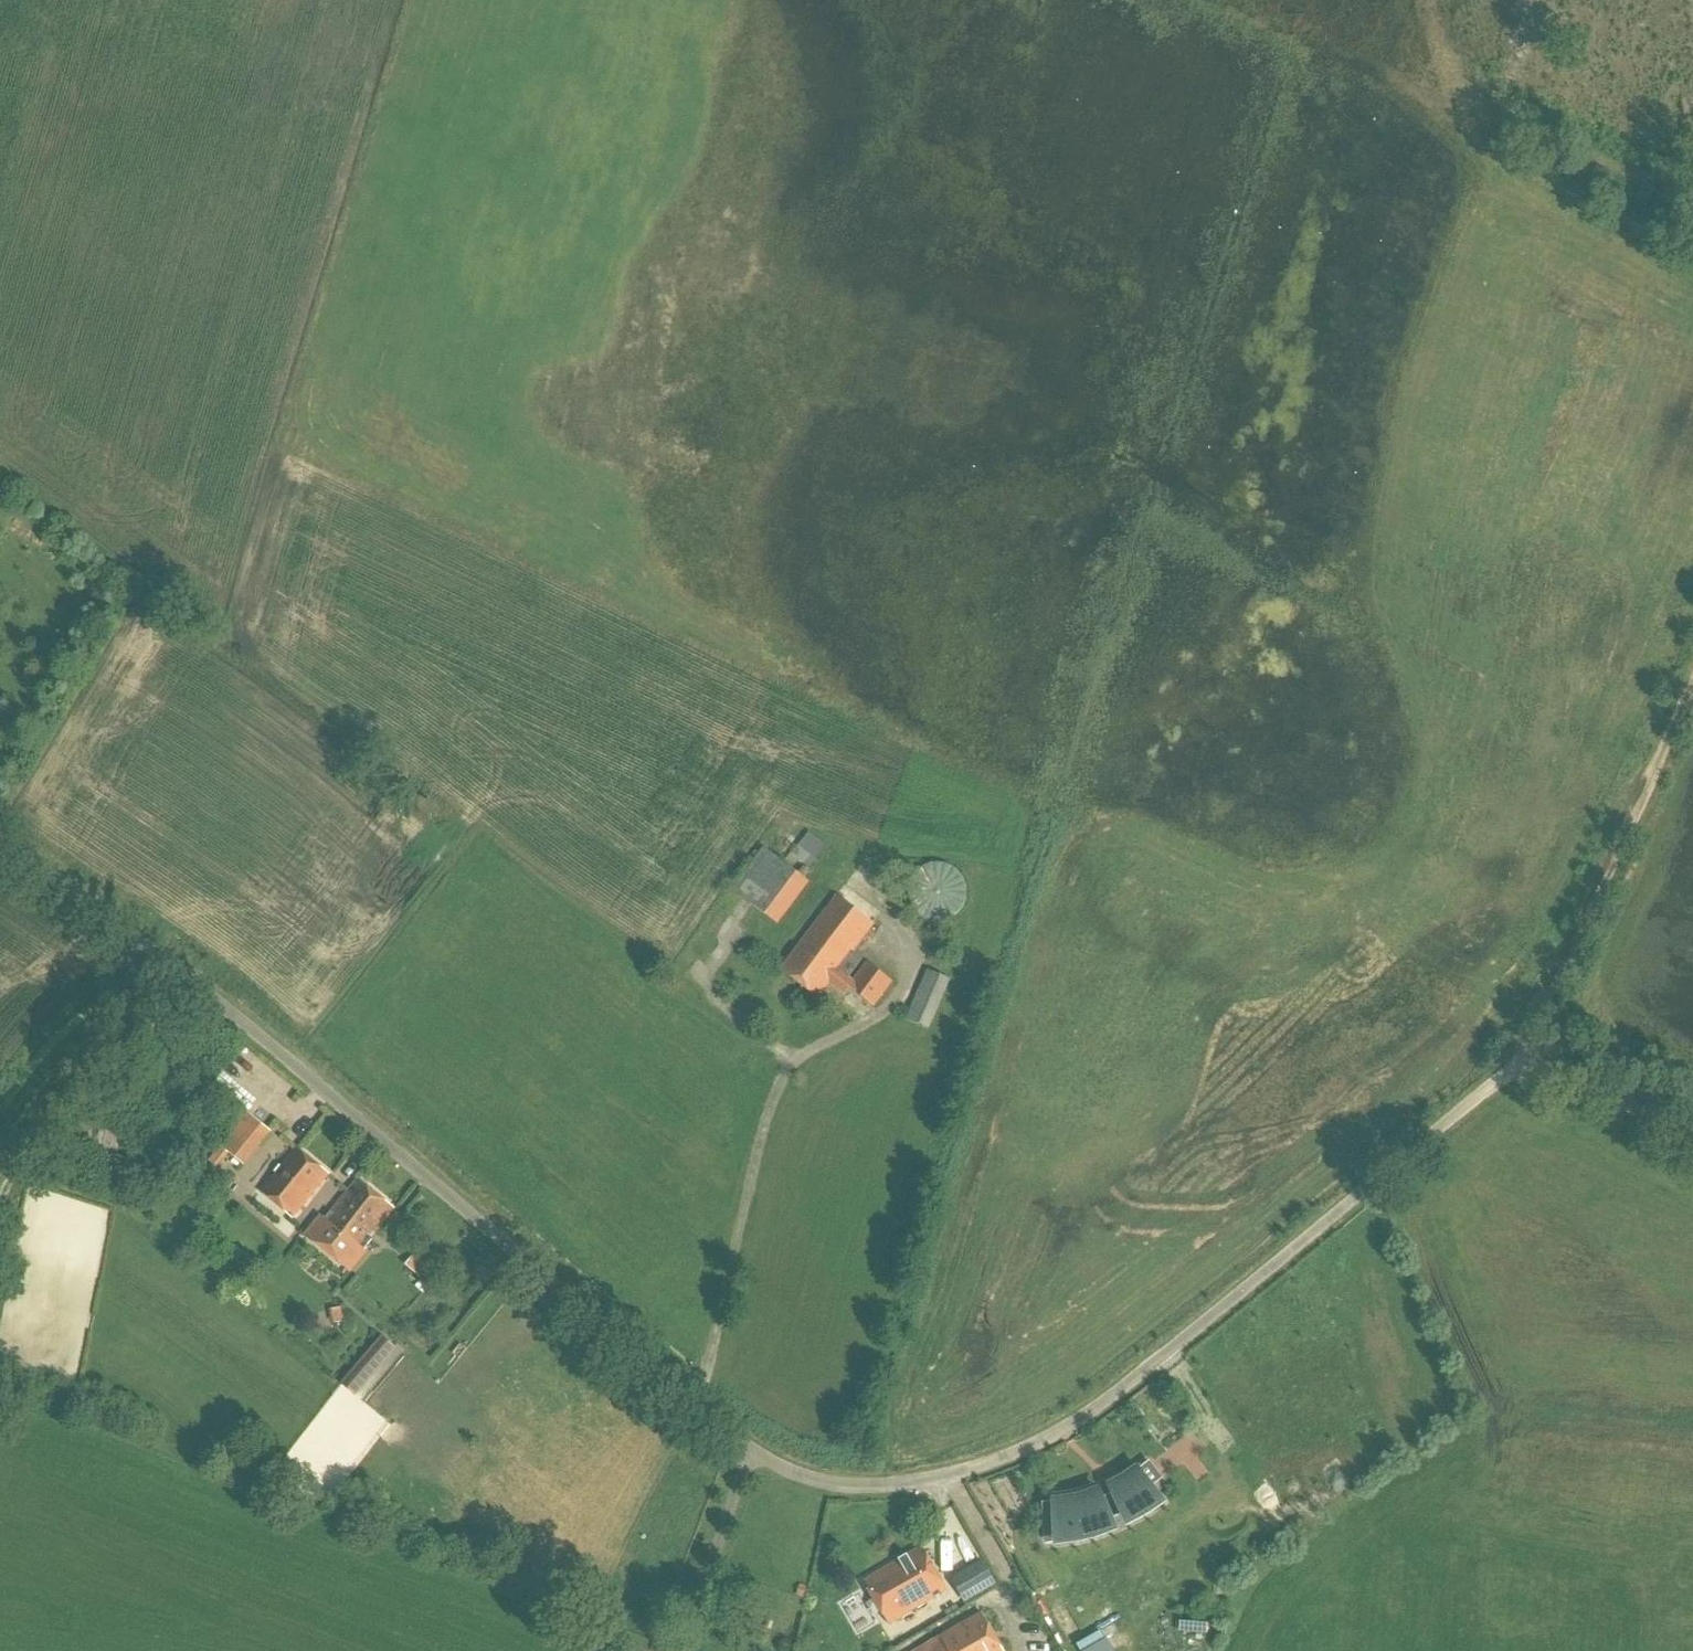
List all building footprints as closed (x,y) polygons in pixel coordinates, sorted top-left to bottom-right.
[(0,504),(7,509),(13,501),(6,495),(0,504)] [(785,861),(804,877),(828,847),(809,831),(785,861)] [(733,890),(777,923),(809,881),(765,848),(733,890)] [(909,888),(908,891),(909,893),(909,896),(909,898),(910,901),(911,903),(912,905),(913,907),(915,909),(917,911),(919,913),(921,915),(925,917),(927,918),(930,919),(932,920),(935,920),(937,920),(940,920),(942,920),(945,919),(947,919),(950,918),(952,917),(954,915),(958,912),(960,910),(961,908),(963,906),(964,904),(965,902),(966,899),(966,897),(967,895),(967,892),(967,890),(967,887),(966,885),(966,883),(965,880),(964,878),(963,876),(962,874),(960,872),(958,870),(956,868),(954,867),(952,866),(950,864),(948,863),(945,863),(943,862),(938,862),(935,862),(933,862),(928,863),(925,864),(923,866),(921,867),(919,868),(917,870),(915,872),(914,874),(913,876),(911,878),(910,881),(910,883),(909,886),(909,888)] [(850,988),(874,1006),(893,981),(868,963),(854,981),(849,977),(863,959),(853,951),(874,924),(838,896),(782,969),(819,997),(830,982),(845,994),(850,988)] [(908,1019),(929,1028),(951,979),(930,970),(908,1019)] [(221,1145),(245,1166),(271,1132),(246,1112),(221,1145)] [(262,1192),(293,1218),(329,1173),(298,1148),(262,1192)] [(305,1235),(351,1272),(367,1252),(364,1249),(373,1239),(371,1237),(395,1208),(359,1179),(326,1219),(321,1215),(305,1235)] [(418,1286),(424,1292),(438,1275),(431,1270),(433,1268),(415,1253),(406,1264),(423,1279),(418,1286)] [(396,1345),(382,1333),(341,1381),(355,1393),(396,1345)] [(1114,1527),(1110,1519),(1124,1512),(1128,1521),(1145,1512),(1161,1501),(1137,1468),(1124,1477),(1112,1483),(1117,1494),(1103,1501),(1097,1490),(1084,1495),(1071,1498),(1056,1500),(1057,1503),(1045,1504),(1047,1542),(1059,1541),(1080,1538),(1096,1534),(1114,1527)] [(922,1547),(864,1581),(889,1623),(947,1590),(922,1547)] [(973,1573),(983,1590),(995,1583),(985,1565),(973,1573)] [(799,1595),(805,1596),(807,1587),(801,1585),(799,1595)] [(1109,1592),(1080,1607),(1103,1650),(1139,1650),(1109,1592)] [(951,1650),(1005,1650),(982,1612),(942,1636),(951,1650)] [(1185,1612),(1185,1633),(1213,1632),(1213,1612),(1185,1612)] [(942,1636),(917,1650),(951,1650),(942,1636)]
